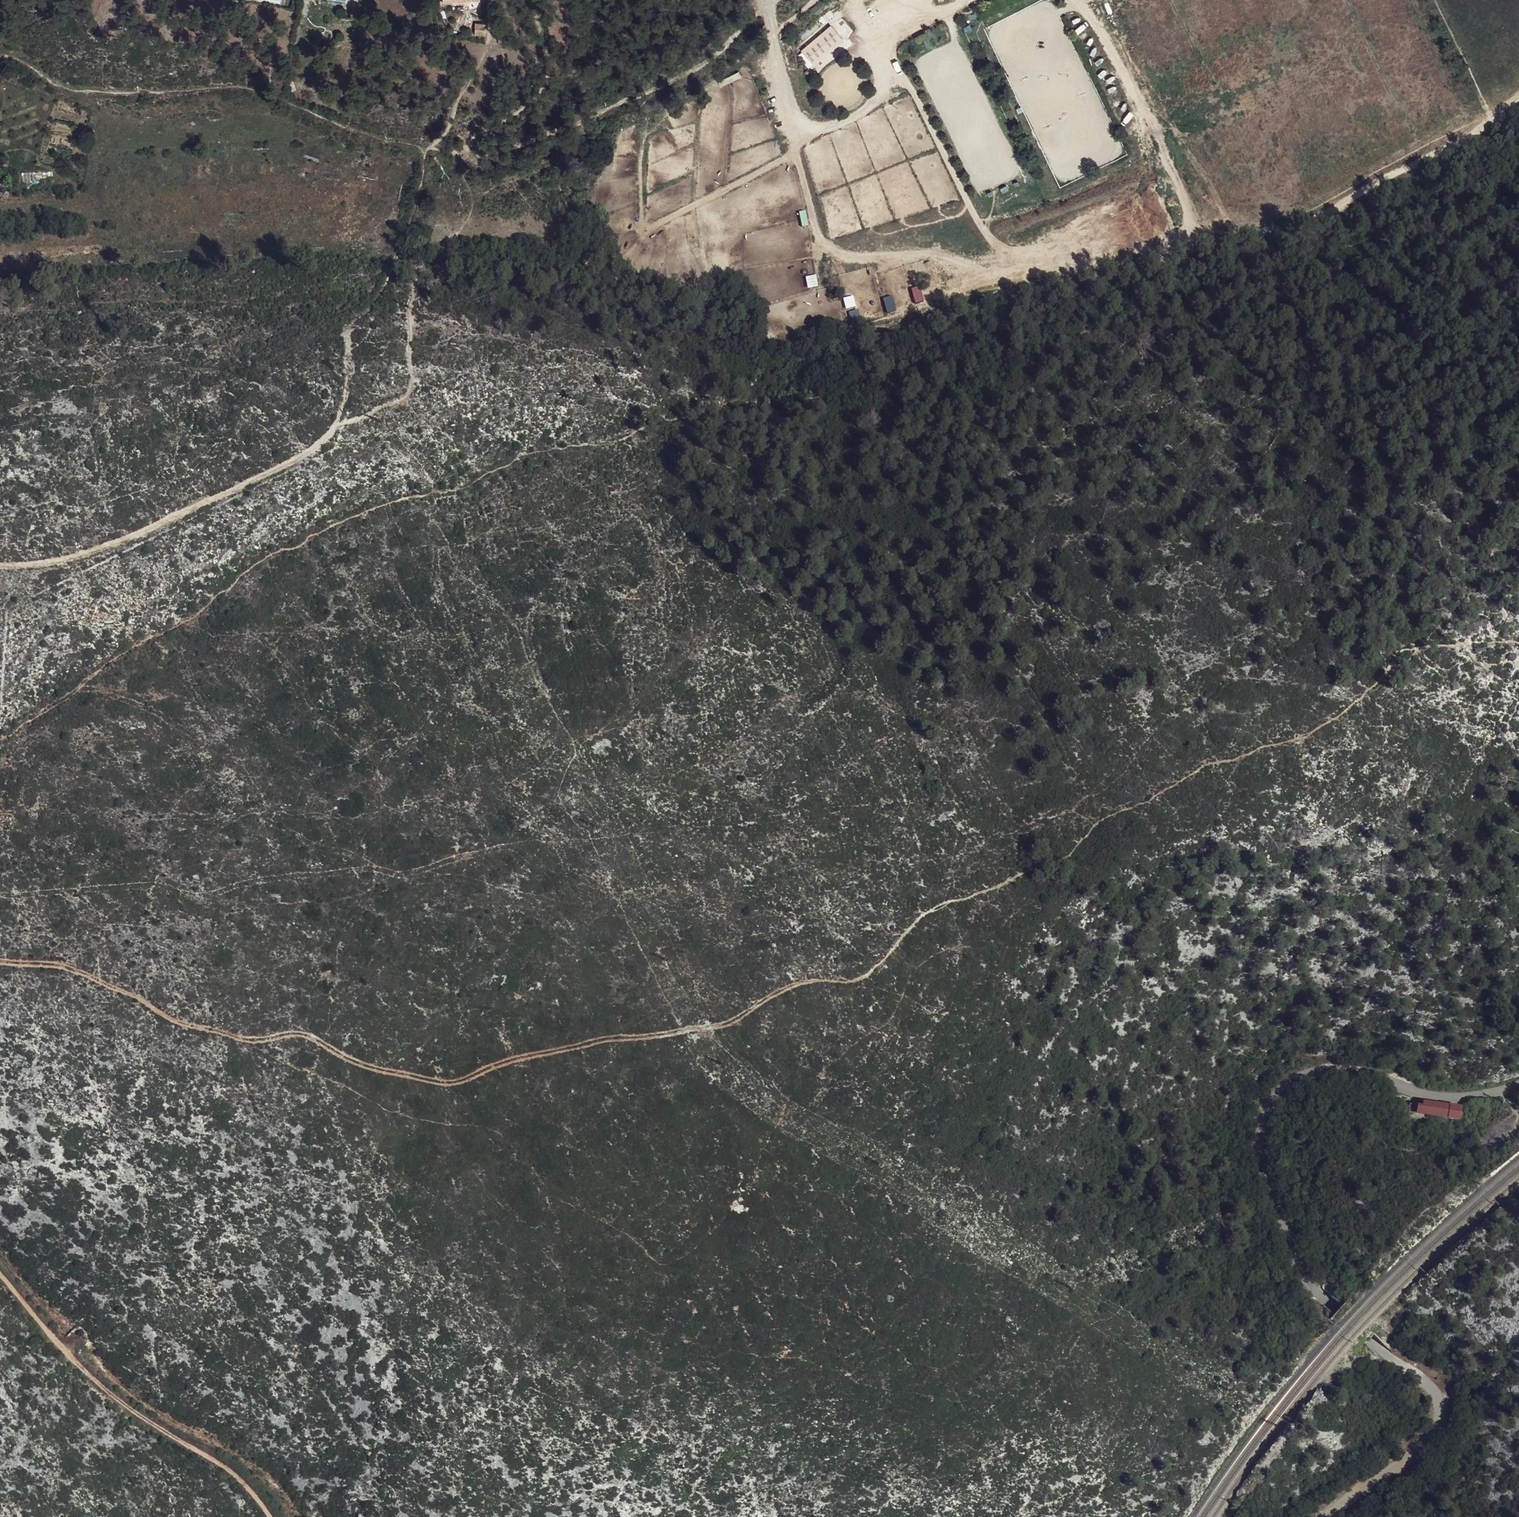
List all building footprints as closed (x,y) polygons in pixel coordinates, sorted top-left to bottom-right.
[(801,50),(814,66),(844,41),(830,25),(801,50)] [(1417,1104),(1409,1104),(1407,1119),(1416,1120),(1416,1113),(1417,1104)] [(1424,1104),(1417,1104),(1416,1113),(1447,1117),(1460,1118),(1461,1106),(1424,1104)]
